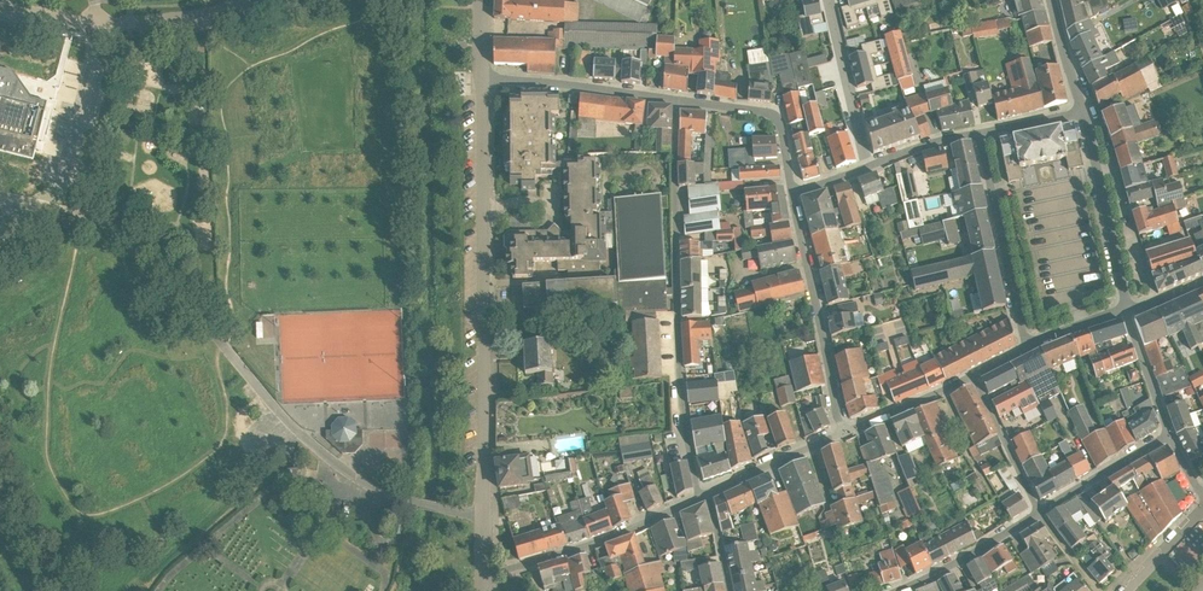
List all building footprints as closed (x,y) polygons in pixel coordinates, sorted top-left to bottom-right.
[(563,22),(565,3),(565,0),(496,0),(495,19),(563,22)] [(640,24),(641,22),(646,25),(655,8),(649,5),(652,0),(593,0),(640,24)] [(802,37),(814,34),(811,21),(823,19),(819,0),(810,0),(803,2),(805,15),(798,17),(802,37)] [(865,0),(848,0),(849,2),(841,4),(845,24),(857,22),(854,9),(866,6),(865,0)] [(893,13),(890,0),(865,0),(866,6),(877,3),(880,16),(893,13)] [(905,16),(904,12),(935,4),(934,0),(896,0),(893,1),(898,17),(905,16)] [(1048,27),(1045,12),(1041,0),(1013,0),(1019,17),(1022,16),(1026,32),(1048,27)] [(1089,1),(1088,0),(1060,0),(1065,31),(1088,19),(1089,19),(1094,17),(1097,16),(1101,11),(1109,8),(1106,0),(1093,0),(1089,1)] [(1175,0),(1158,0),(1162,9),(1176,2),(1175,0)] [(658,25),(646,25),(578,23),(580,4),(565,3),(563,22),(565,22),(565,30),(564,48),(570,49),(582,49),(650,50),(656,50),(657,37),(658,25)] [(1083,70),(1103,57),(1093,38),(1099,34),(1089,19),(1088,19),(1065,31),(1070,43),(1082,70),(1083,70)] [(973,35),(997,30),(995,21),(971,25),(973,35)] [(964,37),(973,35),(971,25),(962,27),(964,37)] [(1030,48),(1052,42),(1048,27),(1026,32),(1030,48)] [(564,48),(565,30),(554,29),(554,33),(548,33),(548,40),(494,39),(494,65),(528,66),(528,73),(555,75),(556,47),(564,48)] [(897,79),(912,75),(901,34),(888,37),(885,38),(896,74),(897,79)] [(674,38),(657,37),(656,50),(650,50),(650,60),(655,60),(655,58),(665,58),(664,89),(688,93),(688,73),(689,68),(674,67),(675,49),(676,38),(674,38)] [(700,50),(675,49),(674,67),(689,68),(688,73),(699,74),(696,94),(714,95),(714,82),(715,74),(716,74),(716,62),(720,62),(720,40),(700,40),(700,50)] [(847,43),(848,49),(855,47),(853,40),(847,41),(847,43)] [(1139,46),(1136,40),(1121,48),(1125,54),(1139,46)] [(780,41),(775,47),(780,51),(784,45),(780,41)] [(850,58),(854,74),(875,68),(872,58),(885,54),(882,42),(862,47),(864,55),(850,58)] [(582,51),(582,49),(570,49),(569,56),(572,56),(570,75),(590,78),(591,52),(582,51)] [(622,83),(640,84),(641,68),(648,69),(649,51),(641,51),(640,62),(623,61),(623,63),(622,79),(622,83)] [(798,89),(814,85),(810,68),(807,60),(805,51),(790,54),(789,54),(798,89)] [(1107,77),(1104,71),(1117,64),(1112,53),(1104,58),(1104,57),(1103,58),(1103,57),(1083,70),(1091,87),(1107,77)] [(810,136),(803,107),(798,89),(789,54),(770,58),(769,58),(770,63),(772,76),(784,74),(790,95),(783,96),(790,125),(791,125),(793,136),(797,154),(812,151),(813,151),(810,136)] [(819,66),(817,57),(807,60),(810,68),(819,66)] [(1162,87),(1157,77),(1148,57),(1092,88),(1099,106),(1121,93),(1125,101),(1149,87),(1152,92),(1162,87)] [(991,96),(993,103),(998,121),(1042,109),(1034,75),(1033,75),(1028,59),(1006,64),(1013,90),(991,96)] [(622,79),(623,63),(616,63),(616,62),(595,60),(593,78),(615,80),(615,78),(622,79)] [(182,77),(182,75),(181,61),(165,63),(167,79),(182,77)] [(774,87),(772,76),(770,63),(748,66),(748,69),(749,82),(748,101),(772,103),(774,87)] [(37,160),(58,80),(0,65),(0,150),(37,160)] [(1034,75),(1042,109),(1067,102),(1058,65),(1035,71),(1036,74),(1034,75)] [(854,74),(858,89),(871,86),(873,93),(893,87),(891,76),(890,75),(877,78),(875,68),(854,74)] [(990,92),(988,84),(985,72),(975,74),(963,77),(967,93),(973,92),(978,107),(993,103),(991,96),(990,92)] [(893,87),(899,86),(897,79),(896,74),(891,76),(893,87)] [(931,114),(937,112),(953,108),(947,89),(947,86),(945,80),(924,86),(926,95),(906,99),(908,104),(907,105),(908,111),(920,136),(921,138),(931,135),(923,115),(931,113),(931,114)] [(714,82),(714,87),(714,95),(736,100),(738,85),(714,82)] [(816,93),(818,101),(826,98),(824,91),(816,93)] [(559,96),(548,96),(548,94),(521,94),(522,99),(510,99),(510,117),(507,117),(507,166),(510,166),(510,184),(536,184),(535,177),(541,177),(541,175),(552,175),(552,171),(554,171),(553,115),(559,115),(559,96)] [(642,125),(645,105),(645,104),(628,101),(628,102),(580,95),(578,138),(596,139),(597,119),(636,125),(635,132),(636,132),(635,152),(645,152),(646,148),(647,128),(647,125),(642,125)] [(942,131),(958,126),(975,121),(969,102),(953,107),(953,108),(937,112),(942,131)] [(810,136),(826,132),(824,126),(818,103),(803,107),(810,136)] [(647,128),(657,129),(656,152),(671,152),(672,106),(649,105),(647,125),(647,128)] [(920,136),(908,111),(907,105),(892,112),(894,117),(867,125),(873,152),(920,136)] [(1154,121),(1130,129),(1123,107),(1102,115),(1111,139),(1115,151),(1135,144),(1135,145),(1159,137),(1154,121)] [(706,135),(707,113),(707,112),(680,111),(680,131),(679,164),(679,165),(691,164),(692,134),(706,135)] [(836,168),(856,162),(847,133),(836,136),(832,124),(824,126),(826,132),(836,168)] [(1069,170),(1083,167),(1074,124),(1061,127),(1013,137),(1000,140),(1009,183),(1023,180),(1021,167),(1027,166),(1066,158),(1069,170)] [(775,138),(774,138),(754,138),(754,148),(746,148),(728,148),(729,151),(729,168),(739,167),(738,167),(756,167),(756,158),(777,158),(775,138)] [(961,218),(964,217),(986,211),(981,186),(971,141),(951,146),(951,147),(952,147),(959,176),(957,177),(960,191),(951,193),(954,206),(958,205),(961,218)] [(1142,166),(1135,145),(1135,144),(1115,151),(1119,164),(1121,172),(1142,166)] [(927,174),(947,170),(948,170),(943,148),(922,153),(927,174)] [(816,157),(814,157),(812,151),(797,154),(804,181),(820,176),(816,157)] [(1173,157),(1162,160),(1168,179),(1179,176),(1173,157)] [(612,234),(611,212),(600,212),(599,160),(578,160),(578,167),(566,167),(567,220),(571,220),(571,232),(560,232),(560,230),(554,225),(548,230),(509,231),(504,236),(504,247),(508,252),(509,266),(513,265),(514,278),(528,278),(534,278),(533,262),(558,261),(558,271),(568,271),(568,276),(559,277),(560,284),(601,281),(600,263),(607,263),(606,234),(612,234)] [(688,186),(688,187),(695,187),(695,174),(705,174),(705,163),(691,164),(679,165),(680,187),(688,186)] [(1121,172),(1126,190),(1149,183),(1143,166),(1142,166),(1121,172)] [(781,179),(780,167),(739,169),(739,175),(740,182),(781,179)] [(902,174),(906,191),(915,189),(911,172),(902,174)] [(892,188),(883,192),(877,174),(858,181),(865,199),(877,195),(883,209),(898,204),(892,188)] [(908,202),(906,191),(902,174),(897,175),(903,203),(904,203),(908,202)] [(1179,182),(1164,187),(1162,180),(1126,190),(1130,205),(1156,197),(1159,206),(1184,198),(1179,182)] [(718,184),(719,191),(736,190),(735,182),(718,184)] [(718,184),(711,184),(705,184),(704,186),(695,187),(688,187),(690,215),(684,216),(685,236),(721,231),(721,230),(720,224),(718,212),(721,212),(719,191),(718,184)] [(845,217),(848,227),(860,223),(849,184),(839,187),(836,188),(845,217)] [(772,198),(785,197),(783,188),(782,188),(770,189),(745,191),(746,204),(747,204),(747,212),(744,212),(745,228),(750,228),(754,227),(753,212),(771,210),(773,210),(772,198)] [(821,218),(833,215),(828,190),(801,198),(808,224),(822,220),(821,218)] [(668,209),(668,205),(667,197),(611,199),(611,212),(612,234),(613,247),(617,247),(618,271),(616,271),(616,280),(601,281),(560,284),(561,309),(529,310),(529,320),(668,312),(662,210),(668,209)] [(772,223),(789,221),(785,197),(772,198),(773,210),(771,210),(772,223)] [(1175,209),(1186,206),(1184,198),(1159,206),(1160,210),(1148,214),(1146,209),(1133,212),(1139,235),(1179,222),(1175,209)] [(918,200),(908,202),(904,203),(906,215),(921,212),(918,200)] [(974,257),(993,251),(994,251),(986,211),(964,217),(974,257)] [(811,235),(839,230),(836,220),(834,215),(833,215),(821,218),(822,220),(808,224),(811,235)] [(924,226),(922,218),(908,222),(909,230),(924,226)] [(961,241),(956,219),(943,222),(948,244),(961,241)] [(773,245),(785,242),(792,241),(789,221),(772,223),(773,225),(754,227),(750,228),(752,239),(771,237),(773,245)] [(744,239),(742,239),(740,228),(735,229),(735,242),(735,250),(741,250),(745,249),(744,239)] [(822,270),(848,262),(839,230),(811,235),(812,237),(822,270)] [(1202,232),(1194,235),(1200,249),(1196,252),(1196,251),(1194,251),(1197,257),(1198,259),(1199,259),(1202,269),(1202,233),(1202,232)] [(1194,251),(1196,251),(1190,239),(1157,250),(1145,253),(1152,274),(1167,269),(1164,261),(1170,259),(1173,266),(1179,264),(1197,257),(1194,251)] [(713,242),(699,242),(681,242),(681,261),(701,259),(703,259),(703,250),(714,250),(713,242)] [(761,269),(797,262),(793,242),(773,245),(772,245),(745,249),(741,250),(743,261),(759,258),(761,269)] [(1007,307),(1005,301),(998,271),(994,252),(913,273),(917,292),(976,278),(979,294),(970,296),(972,303),(974,303),(981,301),(984,312),(1007,307)] [(1202,272),(1202,269),(1199,259),(1198,259),(1197,257),(1179,264),(1185,281),(1186,281),(1202,272)] [(702,275),(701,259),(681,261),(682,275),(702,275)] [(1185,281),(1179,264),(1173,266),(1170,259),(1164,261),(1167,269),(1152,274),(1158,293),(1185,281)] [(829,305),(848,299),(845,284),(844,278),(841,265),(848,263),(848,262),(822,270),(820,271),(829,305)] [(739,313),(757,308),(806,297),(805,292),(799,271),(752,282),(753,287),(734,291),(738,310),(739,313)] [(682,289),(702,289),(702,275),(682,275),(682,289)] [(529,310),(561,309),(560,284),(523,286),(524,310),(529,310)] [(682,303),(702,303),(702,289),(682,289),(682,303)] [(1196,293),(1194,294),(1202,313),(1202,290),(1196,293)] [(884,305),(881,294),(874,295),(876,306),(884,305)] [(934,304),(947,301),(945,294),(933,296),(934,304)] [(1194,294),(1158,310),(1155,311),(1169,337),(1182,331),(1191,350),(1202,345),(1202,344),(1202,343),(1202,313),(1194,294)] [(828,319),(832,337),(856,330),(853,315),(859,313),(856,301),(839,306),(841,316),(828,319)] [(682,317),(703,317),(702,303),(682,303),(682,317)] [(1164,363),(1156,342),(1169,337),(1155,311),(1135,320),(1135,321),(1145,346),(1163,397),(1192,387),(1182,367),(1173,371),(1169,361),(1164,363)] [(984,332),(996,356),(1005,351),(1016,345),(1009,320),(984,332)] [(1086,332),(1091,346),(1127,334),(1122,320),(1098,327),(1086,332)] [(658,321),(656,321),(631,322),(633,358),(628,359),(629,370),(629,379),(634,379),(661,378),(658,321)] [(698,341),(713,341),(711,322),(695,324),(683,325),(685,366),(700,365),(698,341)] [(551,330),(539,330),(539,342),(525,343),(526,374),(540,373),(540,385),(553,384),(551,330)] [(977,365),(996,356),(984,332),(965,341),(977,365)] [(1105,376),(1098,356),(1095,357),(1091,346),(1086,332),(1072,336),(1069,338),(1078,360),(1089,355),(1097,379),(1105,376)] [(1050,370),(1078,360),(1069,338),(1041,349),(1050,370)] [(960,374),(977,365),(965,341),(956,345),(961,355),(953,360),(960,374)] [(1127,364),(1138,361),(1131,345),(1131,344),(1128,343),(1127,342),(1106,351),(1106,353),(1098,356),(1105,376),(1107,375),(1106,372),(1113,368),(1127,364)] [(946,381),(960,374),(953,360),(961,355),(956,345),(933,356),(936,362),(946,381)] [(876,396),(871,379),(861,349),(835,358),(842,386),(846,406),(847,407),(876,396)] [(1049,371),(1050,370),(1041,349),(1011,365),(1018,380),(1021,386),(1027,383),(1036,401),(1037,400),(1038,404),(1048,400),(1060,394),(1049,371)] [(797,392),(825,386),(818,356),(790,361),(797,392)] [(929,389),(945,381),(946,381),(936,362),(889,380),(886,382),(894,403),(929,389)] [(282,403),(405,398),(403,364),(389,365),(389,377),(342,379),(342,369),(336,369),(335,363),(326,363),(326,369),(319,369),(320,377),(307,377),(307,368),(281,369),(282,403)] [(988,395),(1018,380),(1011,365),(981,380),(988,395)] [(1127,373),(1130,383),(1139,380),(1136,370),(1127,373)] [(1202,385),(1202,372),(1189,377),(1193,389),(1202,385)] [(780,407),(796,403),(789,376),(773,380),(780,407)] [(851,419),(868,413),(880,409),(876,399),(884,396),(880,385),(877,377),(871,379),(876,396),(847,407),(851,419)] [(688,404),(689,404),(720,400),(718,384),(717,381),(687,384),(688,404)] [(737,392),(736,382),(718,384),(720,400),(730,399),(729,393),(737,392)] [(1027,383),(1021,386),(1022,388),(992,402),(999,418),(1020,408),(1024,415),(1040,407),(1038,404),(1037,400),(1036,401),(1027,383)] [(989,448),(1000,442),(997,436),(993,427),(989,420),(980,400),(976,397),(971,386),(951,395),(975,446),(986,441),(989,448)] [(1131,397),(1136,396),(1134,386),(1122,388),(1126,408),(1133,406),(1131,397)] [(633,398),(631,388),(620,389),(621,399),(633,398)] [(1185,390),(1188,396),(1195,393),(1192,388),(1185,390)] [(1094,395),(1097,401),(1104,398),(1102,392),(1094,395)] [(1172,421),(1189,415),(1181,395),(1176,396),(1179,404),(1167,408),(1172,421)] [(801,418),(806,438),(830,427),(822,410),(826,409),(823,396),(817,397),(818,410),(801,418)] [(1122,422),(1135,444),(1158,430),(1159,426),(1153,410),(1150,399),(1133,410),(1136,414),(1132,416),(1130,417),(1127,411),(1121,413),(1125,420),(1122,422)] [(1057,418),(1049,401),(1048,400),(1038,404),(1040,407),(1048,425),(1058,420),(1057,418)] [(924,437),(931,452),(938,468),(959,458),(942,422),(943,422),(934,402),(914,411),(925,437),(924,437)] [(1097,434),(1083,406),(1079,408),(1070,413),(1097,468),(1116,456),(1110,445),(1112,444),(1106,430),(1097,434)] [(902,447),(924,437),(925,437),(914,411),(891,421),(902,447)] [(778,448),(796,442),(784,413),(767,420),(772,434),(773,434),(778,448)] [(1176,435),(1177,435),(1194,429),(1193,426),(1189,415),(1172,421),(1176,435)] [(714,448),(727,446),(725,439),(723,425),(722,417),(691,422),(695,449),(714,447),(714,448)] [(772,434),(767,420),(767,419),(765,420),(764,417),(742,423),(749,445),(755,458),(768,453),(763,442),(762,438),(772,434)] [(357,430),(357,425),(349,418),(338,418),(332,426),(332,431),(326,431),(327,439),(343,454),(355,454),(363,445),(363,430),(357,430)] [(732,470),(753,462),(740,422),(735,423),(723,425),(725,439),(727,446),(730,466),(732,470)] [(1135,444),(1122,422),(1115,425),(1107,429),(1106,430),(1112,444),(1118,454),(1135,444)] [(879,460),(895,454),(883,425),(865,433),(870,445),(862,448),(869,463),(868,463),(872,475),(872,474),(877,492),(879,499),(883,514),(896,509),(892,496),(894,495),(885,465),(881,467),(879,460)] [(1194,428),(1194,429),(1177,435),(1184,448),(1200,439),(1194,428)] [(1012,436),(1014,441),(1025,436),(1022,431),(1012,436)] [(1022,465),(1041,455),(1030,433),(1025,436),(1014,441),(1018,450),(1015,451),(1022,465)] [(1077,480),(1090,472),(1081,453),(1074,457),(1066,442),(1071,440),(1068,435),(1056,442),(1040,450),(1043,454),(1058,446),(1058,447),(1059,446),(1068,463),(1077,480)] [(1202,455),(1202,445),(1200,439),(1184,448),(1191,461),(1202,455)] [(653,459),(651,447),(651,442),(650,442),(620,447),(624,464),(653,459)] [(847,470),(838,445),(816,454),(821,469),(826,467),(829,476),(847,470)] [(731,472),(730,466),(727,446),(714,448),(715,455),(696,458),(704,481),(731,472)] [(980,456),(975,446),(969,449),(974,459),(980,456)] [(1162,480),(1181,471),(1168,447),(1129,468),(1135,478),(1142,475),(1149,485),(1150,485),(1145,476),(1155,470),(1160,480),(1152,485),(1153,486),(1162,481),(1162,480)] [(911,480),(919,476),(910,453),(898,458),(911,488),(914,487),(911,480)] [(1077,480),(1068,463),(1049,472),(1041,455),(1022,465),(1022,466),(1023,466),(1032,483),(1031,484),(1040,501),(1077,480)] [(500,489),(512,487),(534,482),(530,457),(496,462),(500,489)] [(785,493),(795,517),(825,505),(807,458),(779,470),(779,471),(787,491),(785,493)] [(668,483),(690,477),(687,462),(671,465),(672,474),(666,475),(668,483)] [(850,481),(872,475),(868,463),(847,470),(829,476),(833,490),(835,489),(839,503),(855,498),(850,481)] [(980,468),(985,476),(993,472),(988,463),(980,468)] [(292,480),(292,478),(292,477),(294,478),(296,470),(294,470),(294,469),(294,468),(289,467),(287,479),(292,480)] [(1003,505),(1012,520),(1028,509),(1019,496),(1022,494),(1007,467),(997,470),(1009,489),(998,497),(1003,505)] [(1108,481),(1113,488),(1123,501),(1116,490),(1133,480),(1139,492),(1149,486),(1149,485),(1142,475),(1135,478),(1129,468),(1108,481)] [(550,477),(551,483),(573,478),(572,473),(550,477)] [(778,496),(769,475),(748,484),(753,499),(747,502),(750,508),(752,507),(752,506),(757,503),(758,506),(770,535),(798,526),(795,517),(785,493),(778,496)] [(647,511),(663,504),(651,476),(640,480),(645,491),(640,493),(647,511)] [(548,483),(551,483),(550,477),(542,479),(543,483),(534,485),(536,491),(549,489),(548,483)] [(676,489),(677,498),(693,490),(690,477),(668,483),(669,490),(676,489)] [(1123,501),(1124,502),(1127,508),(1152,543),(1175,520),(1181,515),(1182,514),(1162,481),(1153,486),(1152,485),(1150,486),(1150,485),(1149,485),(1149,486),(1139,492),(1123,501)] [(632,520),(626,502),(635,499),(630,483),(624,486),(608,491),(611,499),(604,501),(606,510),(607,510),(613,529),(630,521),(632,520)] [(741,528),(733,529),(729,516),(731,515),(732,517),(750,508),(747,502),(753,499),(748,484),(714,500),(722,532),(724,540),(742,535),(741,528)] [(921,513),(910,489),(910,488),(897,493),(909,519),(921,513)] [(1127,508),(1124,502),(1113,488),(1091,503),(1085,494),(1077,498),(1085,508),(1088,512),(1089,513),(1090,515),(1096,523),(1102,519),(1105,523),(1127,508)] [(557,502),(552,489),(547,490),(552,504),(557,502)] [(519,496),(502,499),(505,511),(521,508),(519,496)] [(579,500),(581,508),(590,506),(587,497),(579,500)] [(862,522),(858,506),(855,499),(855,498),(839,503),(829,506),(836,526),(838,529),(862,522)] [(1069,518),(1080,511),(1084,516),(1089,513),(1085,508),(1077,498),(1063,507),(1047,516),(1058,531),(1072,549),(1085,538),(1069,518)] [(583,518),(581,508),(579,500),(570,502),(573,513),(554,518),(556,524),(559,524),(559,525),(565,546),(589,539),(584,518),(583,518)] [(702,537),(713,535),(714,535),(711,525),(709,515),(705,503),(681,514),(688,541),(690,552),(703,548),(701,538),(702,537)] [(590,538),(613,529),(607,510),(606,510),(584,518),(589,539),(590,538)] [(829,528),(827,520),(820,522),(819,518),(814,520),(818,532),(829,528)] [(925,522),(930,531),(932,534),(940,530),(938,527),(934,518),(925,522)] [(687,553),(690,552),(688,541),(686,542),(686,538),(678,539),(675,531),(678,530),(674,519),(651,528),(661,557),(673,552),(674,563),(688,560),(687,553)] [(903,530),(913,525),(910,519),(900,524),(903,530)] [(923,543),(921,544),(931,566),(976,543),(966,522),(943,534),(944,535),(933,540),(934,541),(924,546),(923,543)] [(744,543),(745,543),(756,541),(759,540),(754,523),(741,526),(741,528),(742,535),(744,543)] [(1041,542),(1050,536),(1040,523),(1020,536),(1029,549),(1041,569),(1053,561),(1041,542)] [(519,560),(565,546),(559,525),(540,532),(513,539),(515,545),(519,560)] [(807,541),(818,537),(817,536),(819,535),(818,532),(803,537),(805,544),(807,544),(807,541)] [(644,567),(634,535),(606,546),(610,556),(599,560),(602,569),(604,568),(605,570),(619,566),(623,564),(625,571),(623,572),(629,590),(665,590),(661,574),(664,573),(660,562),(644,567)] [(1087,540),(1085,538),(1072,549),(1076,555),(1077,556),(1085,549),(1090,544),(1087,540)] [(1088,569),(1100,584),(1114,572),(1104,560),(1110,554),(1098,539),(1086,549),(1096,562),(1088,569)] [(1202,556),(1202,540),(1195,549),(1202,556)] [(729,562),(757,556),(756,551),(747,553),(745,543),(744,543),(725,547),(729,562)] [(916,574),(931,566),(921,544),(905,552),(902,546),(894,551),(899,563),(908,559),(916,574)] [(1012,562),(1003,546),(983,557),(991,574),(1004,566),(1008,574),(1017,569),(1013,562),(1012,562)] [(1031,574),(1041,569),(1029,549),(1020,555),(1031,574)] [(1128,553),(1133,559),(1139,555),(1136,551),(1135,549),(1133,550),(1128,553)] [(884,584),(902,578),(894,550),(881,554),(884,563),(878,565),(880,572),(869,575),(870,580),(869,580),(870,582),(871,582),(872,587),(884,583),(884,584)] [(591,572),(586,554),(568,560),(575,590),(586,590),(582,575),(591,572)] [(754,572),(752,563),(759,561),(757,556),(729,562),(732,577),(754,572)] [(998,588),(991,577),(990,577),(981,559),(967,566),(977,585),(978,584),(981,589),(978,590),(992,590),(998,588)] [(555,579),(562,577),(566,590),(574,590),(573,587),(566,560),(551,565),(555,579)] [(682,572),(697,570),(695,561),(681,563),(682,572)] [(1046,577),(1048,576),(1058,570),(1053,561),(1041,569),(1046,577)] [(703,589),(724,585),(723,584),(719,564),(698,568),(703,589)] [(838,576),(846,573),(843,564),(835,567),(838,576)] [(554,590),(566,590),(562,577),(555,579),(551,565),(539,569),(538,569),(545,590),(553,588),(554,590)] [(619,566),(605,570),(609,582),(623,577),(619,566)] [(845,581),(831,586),(826,570),(815,574),(821,590),(848,590),(845,581)] [(766,586),(764,580),(756,582),(754,572),(732,577),(735,590),(740,590),(766,586)] [(953,573),(938,582),(936,582),(941,590),(963,590),(953,573)] [(1056,590),(1087,590),(1079,580),(1078,580),(1073,574),(1054,588),(1056,590)] [(1054,588),(1054,589),(1050,582),(1040,589),(1029,575),(1024,579),(1031,590),(1056,590),(1054,588)] [(1024,579),(1024,578),(1002,590),(1031,590),(1024,579)]
